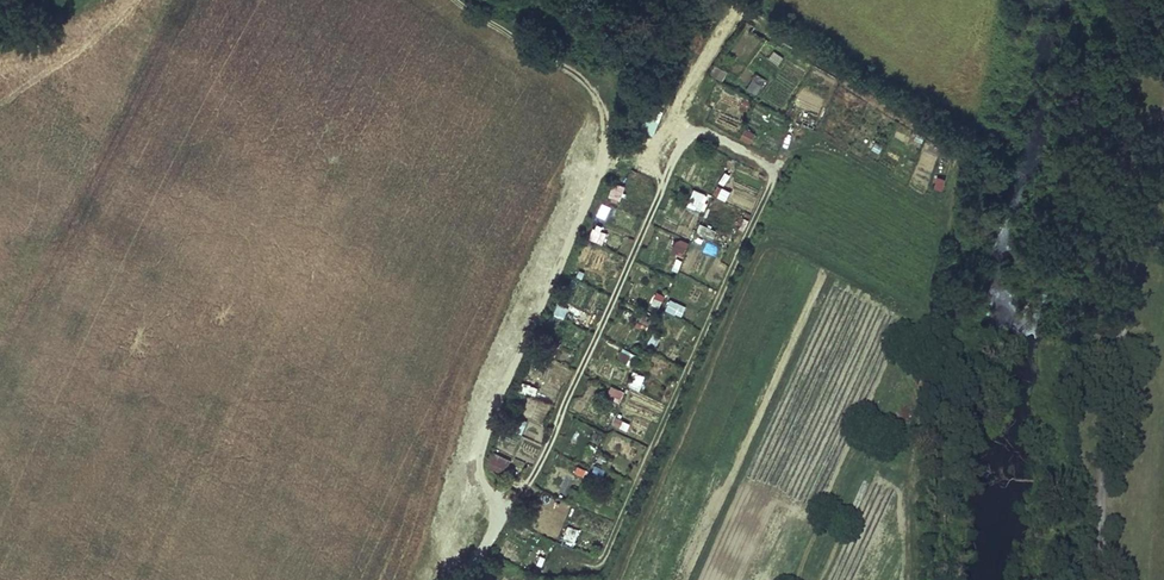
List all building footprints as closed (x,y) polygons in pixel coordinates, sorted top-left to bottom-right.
[(709,74),(722,80),(727,70),(713,64),(709,74)] [(757,75),(748,89),(756,94),(764,79),(757,75)] [(654,109),(645,131),(654,134),(662,112),(654,109)] [(750,143),(755,133),(744,127),(739,137),(750,143)] [(709,160),(723,165),(726,156),(713,151),(709,160)] [(934,188),(943,190),(945,178),(937,176),(934,188)] [(606,199),(618,204),(625,186),(614,181),(606,199)] [(716,197),(726,201),(730,190),(719,187),(716,197)] [(704,211),(708,194),(692,189),(687,206),(704,211)] [(697,235),(714,237),(716,227),(698,225),(697,235)] [(587,238),(603,244),(607,232),(591,227),(587,238)] [(609,233),(604,244),(617,249),(622,238),(609,233)] [(683,255),(689,242),(678,237),(672,250),(683,255)] [(681,271),(691,276),(698,262),(687,257),(681,271)] [(664,310),(681,317),(686,305),(669,298),(664,310)] [(564,318),(568,307),(557,303),(553,314),(564,318)] [(638,314),(640,327),(652,325),(650,312),(638,314)] [(619,349),(616,360),(631,364),(634,353),(619,349)] [(629,386),(640,389),(644,375),(633,372),(629,386)] [(522,392),(534,396),(541,379),(528,374),(522,392)] [(609,385),(603,398),(618,405),(624,391),(609,385)] [(523,433),(526,420),(516,417),(512,430),(523,433)] [(613,425),(626,431),(630,423),(616,417),(613,425)] [(487,467),(504,474),(511,458),(493,451),(487,467)] [(599,453),(596,462),(609,467),(612,458),(599,453)] [(564,536),(574,540),(578,529),(568,526),(564,536)]
